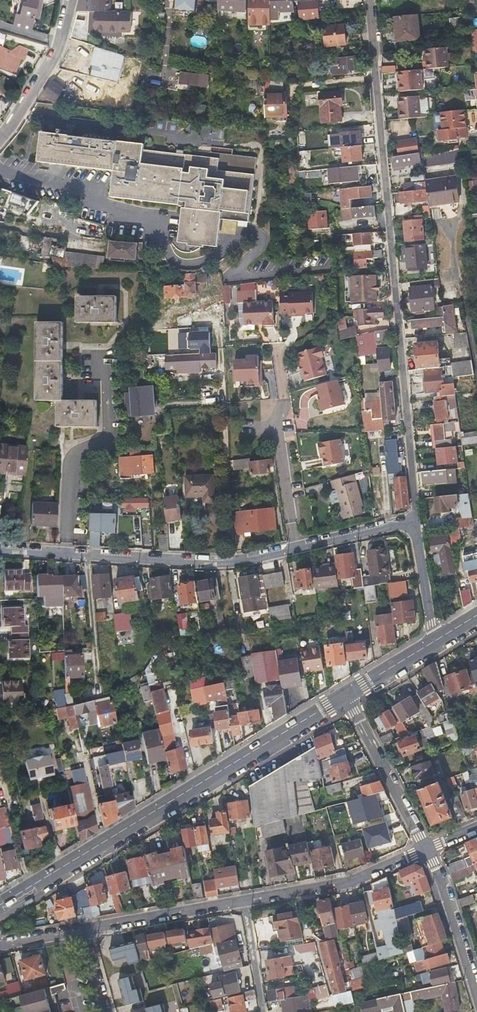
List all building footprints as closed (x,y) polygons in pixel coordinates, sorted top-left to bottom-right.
[(30,29),(32,10),(33,7),(34,0),(17,0),(14,27),(30,29)] [(77,12),(89,12),(92,12),(111,12),(111,0),(80,0),(77,12)] [(184,10),(196,11),(197,0),(175,0),(175,2),(175,9),(174,9),(184,10)] [(218,10),(219,10),(219,16),(223,16),(223,12),(227,12),(228,10),(247,11),(247,0),(219,0),(218,10)] [(250,17),(264,17),(264,24),(270,24),(270,19),(270,0),(250,0),(250,17)] [(270,19),(279,19),(279,0),(270,0),(270,19)] [(315,1),(300,2),(297,3),(298,10),(299,20),(317,18),(316,9),(318,8),(319,6),(315,6),(315,1)] [(111,12),(92,12),(90,29),(132,32),(134,13),(111,12)] [(394,16),(396,28),(397,40),(419,38),(416,14),(394,16)] [(451,34),(458,33),(464,33),(464,27),(463,19),(463,18),(449,20),(451,34)] [(72,36),(79,37),(86,39),(87,28),(88,24),(75,22),(72,36)] [(322,27),(323,37),(324,47),(344,45),(342,25),(322,27)] [(13,53),(18,48),(24,43),(18,41),(10,52),(13,53)] [(4,53),(4,49),(0,47),(0,65),(15,72),(20,59),(8,54),(5,53),(4,56),(4,53)] [(446,47),(425,49),(427,69),(448,67),(446,47)] [(123,57),(110,53),(97,49),(92,67),(96,68),(94,78),(116,83),(123,57)] [(331,72),(329,72),(328,73),(328,76),(347,74),(346,70),(357,69),(356,56),(336,59),(336,65),(331,66),(331,72)] [(395,93),(407,91),(419,90),(417,70),(393,73),(395,93)] [(179,85),(207,88),(208,76),(181,72),(179,85)] [(53,80),(43,94),(55,103),(56,101),(58,102),(60,100),(62,101),(66,96),(64,95),(68,90),(65,88),(67,85),(56,77),(54,81),(53,80)] [(265,117),(275,117),(287,116),(285,94),(283,94),(282,82),(263,81),(265,117)] [(322,123),(332,122),(341,121),(339,106),(342,106),(340,92),(319,94),(322,123)] [(396,106),(398,121),(422,118),(421,115),(420,96),(399,98),(400,106),(396,106)] [(465,110),(442,112),(444,130),(467,127),(465,110)] [(444,130),(440,130),(441,139),(451,138),(459,138),(460,137),(460,136),(469,135),(469,127),(467,127),(444,130)] [(341,133),(343,147),(361,145),(363,145),(362,131),(341,133)] [(112,197),(181,204),(186,154),(144,149),(145,144),(127,142),(117,141),(100,139),(41,133),(38,162),(115,170),(112,197)] [(118,133),(117,141),(127,142),(128,134),(118,133)] [(397,141),(399,156),(420,153),(417,138),(397,141)] [(336,157),(340,156),(343,156),(344,162),(349,162),(349,165),(353,164),(352,161),(362,160),(361,145),(343,147),(335,148),(336,157)] [(257,156),(209,150),(187,148),(186,154),(181,204),(188,205),(183,242),(211,246),(216,246),(220,216),(250,219),(257,156)] [(423,155),(424,162),(424,163),(460,156),(459,148),(423,155)] [(422,162),(424,162),(423,155),(422,153),(420,153),(399,156),(394,157),(395,163),(396,167),(399,167),(400,169),(406,169),(405,166),(422,164),(422,162)] [(340,168),(341,182),(358,180),(358,173),(357,166),(340,168)] [(331,183),(341,182),(340,168),(329,169),(330,174),(330,181),(331,183)] [(427,183),(427,190),(429,201),(430,206),(459,203),(456,177),(426,181),(427,182),(427,183)] [(476,191),(476,179),(468,181),(471,192),(476,191)] [(404,191),(427,190),(427,183),(404,185),(404,191)] [(342,210),(363,207),(362,194),(373,193),(372,185),(359,187),(359,188),(340,190),(342,210)] [(12,205),(15,195),(7,192),(1,190),(0,192),(0,204),(12,205)] [(427,190),(404,191),(401,192),(402,203),(405,203),(406,205),(410,205),(410,203),(423,201),(429,201),(427,190)] [(15,195),(12,205),(29,210),(29,209),(38,212),(38,209),(40,209),(41,201),(31,200),(15,195)] [(374,206),(363,207),(342,210),(344,220),(359,218),(375,216),(374,206)] [(308,214),(309,222),(310,230),(327,228),(325,212),(308,214)] [(422,215),(416,216),(410,216),(411,222),(405,223),(406,242),(410,241),(420,241),(424,240),(422,215)] [(355,252),(363,251),(372,250),(370,232),(354,234),(355,252)] [(56,256),(58,238),(45,236),(43,255),(56,256)] [(111,241),(111,249),(111,257),(136,258),(137,248),(143,248),(143,243),(111,241)] [(427,269),(426,257),(424,245),(420,246),(420,241),(410,241),(411,247),(407,247),(409,271),(427,269)] [(365,261),(368,260),(371,260),(371,259),(380,258),(379,251),(371,252),(346,254),(347,256),(352,255),(354,269),(366,267),(365,261)] [(346,254),(346,253),(333,254),(335,274),(345,273),(344,262),(347,262),(347,256),(346,254)] [(63,266),(83,268),(104,269),(104,257),(65,254),(63,266)] [(144,272),(144,268),(144,264),(132,263),(132,271),(144,272)] [(187,299),(191,299),(195,299),(195,295),(196,295),(195,285),(205,284),(205,272),(202,272),(185,273),(185,285),(176,286),(176,283),(171,283),(171,286),(164,286),(165,298),(187,297),(187,299)] [(352,281),(354,303),(378,301),(376,276),(352,278),(352,281)] [(411,290),(424,289),(423,281),(410,283),(411,290)] [(237,302),(242,302),(256,301),(256,283),(241,284),(240,291),(236,291),(237,302)] [(431,288),(424,289),(411,290),(413,312),(434,310),(431,288)] [(116,296),(99,296),(81,297),(81,293),(77,293),(78,322),(117,322),(116,296)] [(279,294),(280,316),(288,315),(289,317),(298,317),(298,315),(304,314),(313,314),(311,293),(288,295),(287,293),(279,294)] [(242,302),(243,327),(255,326),(255,324),(263,323),(263,327),(273,327),(271,300),(256,301),(242,302)] [(439,318),(425,319),(411,320),(412,329),(424,328),(436,327),(443,327),(443,333),(456,331),(452,305),(442,307),(443,311),(443,318),(439,318)] [(357,312),(359,329),(369,328),(368,319),(371,318),(380,317),(379,309),(357,312)] [(355,337),(357,336),(356,329),(348,332),(345,321),(340,322),(342,342),(355,337)] [(59,428),(79,428),(100,428),(99,400),(65,400),(63,323),(37,323),(38,400),(58,400),(59,428)] [(391,368),(390,356),(388,343),(381,344),(381,341),(388,339),(387,329),(376,330),(380,369),(383,369),(389,368),(391,368)] [(201,347),(201,354),(211,353),(210,334),(208,334),(208,331),(201,332),(201,334),(191,334),(191,347),(201,347)] [(357,336),(355,337),(357,359),(377,353),(375,331),(357,336)] [(466,334),(460,334),(453,335),(454,348),(469,347),(466,334)] [(416,370),(424,370),(440,368),(437,343),(417,345),(417,355),(415,355),(416,370)] [(303,367),(305,372),(307,381),(326,376),(322,358),(323,355),(322,350),(319,348),(300,354),(303,367)] [(201,354),(176,355),(166,355),(166,366),(178,366),(178,370),(191,369),(191,367),(200,366),(211,366),(211,353),(201,354)] [(258,361),(258,356),(246,357),(246,361),(234,361),(235,381),(240,381),(247,381),(248,384),(260,383),(258,361)] [(261,361),(258,361),(260,383),(248,384),(247,381),(240,381),(241,388),(262,386),(261,361)] [(370,363),(371,371),(379,370),(378,362),(370,363)] [(474,375),(473,369),(472,362),(452,365),(452,367),(453,379),(474,375)] [(442,371),(443,380),(453,379),(452,367),(442,368),(442,371)] [(424,373),(424,370),(416,370),(413,371),(414,377),(424,376),(426,394),(441,393),(441,397),(455,396),(454,385),(443,386),(443,380),(442,371),(424,373)] [(317,383),(321,409),(347,405),(342,379),(317,383)] [(381,401),(383,421),(388,420),(394,420),(390,382),(380,383),(381,393),(381,401)] [(132,393),(125,393),(126,408),(133,408),(134,417),(149,415),(150,413),(150,412),(151,411),(152,410),(154,408),(157,408),(155,394),(151,394),(151,386),(132,388),(132,393)] [(381,401),(381,393),(365,396),(365,400),(366,403),(381,401)] [(434,398),(436,422),(438,421),(443,421),(449,420),(447,407),(450,407),(450,404),(456,403),(455,396),(441,397),(434,398)] [(361,400),(364,432),(384,430),(384,429),(384,426),(383,421),(381,401),(366,403),(365,400),(361,400)] [(133,408),(126,408),(127,417),(134,417),(133,408)] [(436,449),(453,447),(452,441),(449,441),(446,442),(445,434),(449,434),(460,432),(459,423),(443,424),(438,425),(434,425),(435,431),(430,431),(431,435),(435,435),(436,449)] [(462,431),(462,443),(476,443),(476,431),(462,431)] [(400,474),(400,470),(400,465),(397,465),(395,441),(387,442),(387,437),(385,437),(389,480),(395,480),(394,475),(400,474)] [(326,468),(345,464),(341,441),(319,445),(320,454),(321,454),(324,453),(325,459),(326,468)] [(0,455),(0,472),(7,472),(6,482),(25,483),(28,446),(17,445),(1,444),(0,455)] [(456,447),(453,447),(436,449),(437,457),(438,466),(445,465),(458,464),(456,447)] [(155,472),(154,462),(153,451),(131,453),(131,458),(121,459),(122,479),(134,478),(133,473),(155,472)] [(252,465),(251,462),(250,458),(234,460),(235,468),(252,465)] [(272,459),(251,462),(252,465),(253,474),(271,471),(270,466),(273,465),(272,459)] [(422,472),(423,483),(447,481),(447,484),(456,484),(454,470),(422,472)] [(188,497),(197,497),(205,497),(206,502),(215,502),(214,476),(187,478),(188,497)] [(349,477),(328,482),(330,490),(334,489),(340,513),(341,512),(343,519),(360,514),(359,507),(360,507),(354,483),(351,484),(349,477)] [(401,483),(398,483),(395,484),(396,492),(393,493),(394,500),(397,499),(397,507),(407,506),(405,478),(401,479),(401,483)] [(438,513),(442,512),(446,512),(446,509),(458,507),(456,495),(436,497),(438,513)] [(182,518),(181,507),(179,496),(165,498),(167,520),(182,518)] [(126,506),(126,509),(126,511),(129,510),(129,506),(132,506),(147,506),(146,499),(121,500),(122,507),(126,506)] [(33,503),(32,515),(31,526),(56,527),(58,505),(33,503)] [(247,532),(269,530),(275,529),(273,509),(235,512),(236,535),(247,534),(247,532)] [(471,512),(466,512),(467,519),(461,519),(454,520),(455,530),(474,528),(471,512)] [(91,547),(96,547),(101,547),(101,533),(102,533),(102,530),(107,530),(107,534),(116,534),(116,515),(101,514),(92,514),(91,547)] [(162,525),(162,527),(163,530),(165,530),(166,535),(159,535),(160,551),(170,552),(167,524),(162,525)] [(456,572),(451,547),(448,530),(439,531),(440,536),(437,536),(436,534),(429,535),(430,540),(429,541),(431,552),(440,551),(444,574),(456,572)] [(448,530),(451,547),(455,546),(457,543),(455,530),(448,530)] [(388,582),(391,582),(386,547),(367,550),(371,575),(362,576),(363,587),(374,585),(388,582)] [(354,577),(355,588),(363,587),(362,576),(361,568),(356,568),(353,553),(337,556),(340,579),(354,577)] [(474,563),(468,564),(472,583),(476,582),(476,588),(476,562),(474,563)] [(339,587),(336,563),(328,564),(328,566),(314,568),(317,590),(326,589),(339,587)] [(298,572),(299,577),(300,582),(296,583),(297,590),(305,589),(306,591),(315,590),(312,569),(303,570),(303,571),(298,572)] [(283,571),(264,574),(267,587),(286,584),(283,571)] [(30,576),(27,576),(23,576),(23,572),(5,572),(5,591),(30,590),(30,576)] [(266,596),(268,596),(267,587),(264,573),(257,574),(257,573),(240,576),(246,610),(268,606),(266,596)] [(63,607),(62,596),(62,579),(62,577),(53,578),(53,576),(47,577),(47,575),(37,576),(37,597),(44,597),(45,607),(63,607)] [(101,576),(97,576),(92,577),(95,599),(113,597),(111,582),(101,583),(101,576)] [(62,579),(62,596),(80,595),(80,591),(86,590),(85,577),(62,579)] [(118,580),(119,591),(120,602),(141,600),(146,616),(151,615),(141,577),(118,580)] [(155,601),(165,599),(175,598),(171,577),(152,580),(155,601)] [(196,584),(200,603),(221,598),(217,580),(196,584)] [(390,597),(393,597),(396,596),(396,594),(405,593),(402,580),(391,582),(388,582),(390,597)] [(183,606),(200,603),(196,584),(180,587),(183,606)] [(363,587),(364,594),(365,601),(376,600),(374,585),(363,587)] [(463,608),(466,606),(469,604),(466,589),(459,590),(463,608)] [(393,602),(394,614),(396,626),(415,623),(412,600),(393,602)] [(273,621),(282,619),(292,617),(290,603),(270,607),(273,621)] [(3,607),(4,616),(5,625),(12,625),(13,638),(10,639),(11,658),(30,656),(27,624),(24,624),(23,606),(3,607)] [(223,612),(220,612),(217,613),(221,630),(226,629),(223,612)] [(97,624),(104,623),(112,622),(111,613),(96,615),(97,624)] [(130,613),(115,615),(117,631),(132,630),(130,613)] [(182,629),(186,629),(189,628),(187,615),(180,617),(182,629)] [(377,631),(376,631),(375,631),(376,639),(378,638),(379,646),(394,644),(392,626),(377,628),(377,631)] [(342,645),(335,646),(328,647),(331,667),(345,665),(344,661),(343,651),(342,645)] [(367,660),(366,655),(365,650),(368,650),(367,645),(347,648),(347,650),(348,661),(349,662),(367,660)] [(302,652),(306,674),(325,672),(321,649),(302,652)] [(71,689),(71,684),(71,678),(84,676),(82,656),(72,657),(72,650),(64,651),(66,690),(71,689)] [(258,676),(260,685),(284,681),(281,664),(278,651),(255,656),(258,676)] [(243,659),(245,668),(247,678),(258,676),(255,656),(243,659)] [(284,681),(285,688),(303,685),(299,660),(281,664),(284,681)] [(441,676),(437,662),(424,670),(431,681),(422,686),(424,689),(418,693),(426,706),(441,697),(438,691),(444,687),(441,676)] [(444,687),(450,708),(447,709),(448,712),(451,711),(450,710),(460,708),(456,693),(469,690),(470,694),(476,692),(476,690),(473,677),(468,678),(465,670),(441,676),(444,687)] [(25,700),(23,680),(3,682),(3,686),(0,686),(0,702),(25,700)] [(150,685),(152,691),(162,688),(161,682),(150,685)] [(223,693),(225,704),(230,703),(227,682),(212,685),(206,686),(207,692),(208,695),(223,693)] [(202,693),(207,692),(206,686),(205,686),(192,688),(194,695),(202,693)] [(285,688),(284,688),(282,688),(282,686),(269,689),(270,693),(267,694),(268,705),(274,704),(278,722),(290,714),(285,688)] [(169,754),(172,763),(174,772),(189,768),(184,748),(179,749),(169,711),(168,711),(164,697),(166,697),(165,691),(163,692),(162,688),(152,691),(158,716),(159,715),(165,735),(163,736),(167,754),(169,754)] [(394,708),(402,722),(410,717),(414,714),(426,706),(418,693),(394,708)] [(63,696),(56,697),(57,705),(64,703),(63,696)] [(102,697),(95,698),(98,708),(100,721),(100,723),(116,720),(112,700),(103,702),(102,697)] [(95,698),(76,702),(78,712),(78,714),(81,714),(80,711),(89,710),(91,722),(100,721),(98,708),(95,698)] [(230,703),(225,704),(217,705),(217,713),(220,729),(234,726),(232,713),(232,709),(231,705),(230,703)] [(385,733),(402,722),(394,708),(376,719),(385,733)] [(242,713),(243,714),(244,724),(264,720),(261,709),(242,713)] [(235,712),(232,713),(234,726),(238,746),(247,740),(244,724),(243,714),(236,716),(235,712)] [(441,725),(447,723),(453,721),(451,713),(438,717),(441,725)] [(200,726),(201,727),(201,729),(195,730),(198,745),(217,742),(213,723),(200,726)] [(452,741),(455,740),(458,739),(455,725),(448,727),(452,741)] [(424,737),(432,735),(430,727),(422,730),(424,737)] [(167,755),(167,754),(163,736),(161,730),(144,734),(149,759),(167,755)] [(405,731),(381,739),(383,744),(407,737),(405,731)] [(315,746),(318,760),(336,754),(329,733),(314,740),(315,746)] [(420,736),(401,742),(406,758),(406,759),(428,751),(425,743),(423,743),(420,736)] [(124,743),(125,747),(127,759),(143,756),(139,740),(124,743)] [(319,764),(318,760),(315,746),(250,785),(255,829),(281,821),(298,816),(314,811),(307,782),(323,778),(322,775),(319,764)] [(125,747),(120,748),(107,751),(107,752),(109,761),(109,763),(127,759),(125,747)] [(98,764),(109,761),(107,752),(95,756),(96,764),(98,764)] [(55,771),(53,762),(51,753),(27,758),(31,777),(55,771)] [(337,758),(336,754),(318,760),(319,764),(337,758)] [(337,758),(319,764),(322,775),(331,772),(333,782),(353,776),(346,755),(337,758)] [(439,783),(435,775),(432,766),(435,765),(434,760),(413,767),(420,790),(439,783)] [(110,767),(109,763),(109,761),(98,764),(103,786),(107,785),(109,793),(116,791),(115,787),(112,775),(112,773),(110,767)] [(64,786),(66,794),(68,803),(62,804),(61,796),(54,798),(56,806),(49,807),(54,831),(77,825),(81,841),(92,834),(102,828),(88,766),(74,769),(77,784),(69,786),(69,785),(64,786)] [(476,807),(476,800),(470,777),(468,772),(463,774),(466,785),(465,785),(467,790),(463,791),(469,810),(476,807)] [(118,774),(112,775),(115,787),(120,786),(118,774)] [(455,777),(451,778),(448,780),(451,787),(457,784),(455,777)] [(362,797),(371,794),(373,794),(384,791),(379,781),(363,785),(365,791),(360,792),(362,797)] [(324,788),(325,791),(326,794),(343,790),(341,783),(324,788)] [(439,783),(420,790),(426,807),(432,823),(435,824),(453,817),(439,783)] [(134,788),(125,790),(116,792),(117,799),(110,800),(103,802),(108,824),(138,806),(134,788)] [(13,826),(7,807),(4,808),(0,790),(0,829),(13,826)] [(116,791),(109,793),(110,800),(117,799),(116,792),(116,791)] [(373,794),(371,794),(373,801),(388,797),(384,791),(373,794)] [(455,796),(456,799),(457,802),(455,802),(460,820),(467,817),(459,794),(455,796)] [(238,817),(238,819),(238,821),(242,820),(241,817),(250,815),(248,799),(227,802),(229,818),(238,817)] [(43,808),(40,809),(37,810),(36,806),(33,807),(36,821),(46,819),(43,808)] [(213,836),(230,834),(229,829),(226,809),(218,811),(220,820),(211,822),(213,836)] [(314,814),(314,811),(298,816),(300,827),(304,826),(302,817),(314,814)] [(383,816),(374,819),(365,821),(367,829),(364,829),(364,828),(362,827),(361,827),(351,830),(352,833),(362,830),(366,844),(375,842),(374,838),(388,834),(383,816)] [(334,835),(351,830),(361,827),(359,818),(332,826),(334,835)] [(36,821),(39,829),(47,827),(46,819),(36,821)] [(196,824),(193,824),(197,846),(208,844),(203,821),(195,822),(196,824)] [(284,833),(281,821),(255,829),(256,841),(284,833)] [(197,846),(193,824),(190,825),(190,823),(181,825),(185,849),(197,846)] [(0,829),(0,845),(5,867),(7,866),(7,870),(21,867),(17,850),(12,851),(10,842),(17,841),(13,826),(0,829)] [(23,833),(25,841),(26,848),(41,845),(40,839),(50,836),(47,827),(39,829),(23,833)] [(466,867),(470,865),(476,862),(476,838),(467,842),(472,855),(463,859),(466,867)] [(341,846),(343,854),(345,862),(364,857),(359,840),(341,846)] [(309,853),(314,852),(311,843),(305,844),(307,854),(309,853)] [(168,867),(187,863),(186,857),(183,845),(171,848),(172,851),(165,853),(168,867)] [(288,848),(286,848),(265,853),(271,877),(294,872),(288,848)] [(330,848),(314,852),(309,853),(313,871),(334,866),(330,848)] [(150,871),(168,867),(165,853),(157,854),(157,852),(146,855),(150,871)] [(133,885),(152,881),(150,875),(148,875),(143,855),(127,859),(133,885)] [(447,868),(450,874),(463,869),(460,860),(448,865),(449,867),(447,868)] [(168,867),(171,880),(178,878),(179,881),(190,878),(187,864),(187,863),(168,867)] [(450,874),(451,875),(453,883),(467,877),(473,872),(470,865),(466,867),(463,869),(450,874)] [(410,882),(410,883),(411,885),(409,886),(410,888),(411,891),(415,889),(417,896),(431,892),(424,870),(416,866),(400,873),(406,884),(410,882)] [(171,880),(168,867),(150,871),(150,875),(152,881),(153,887),(163,884),(163,882),(171,880)] [(107,877),(115,907),(117,914),(124,912),(118,891),(131,887),(127,871),(107,877)] [(397,921),(394,903),(389,878),(373,885),(375,891),(364,894),(378,962),(404,954),(402,942),(397,921)] [(102,902),(102,901),(102,900),(106,899),(102,883),(87,887),(92,904),(102,902)] [(194,900),(198,899),(202,899),(199,883),(191,885),(194,900)] [(204,885),(205,891),(206,898),(217,896),(215,883),(204,885)] [(59,918),(71,915),(83,912),(81,906),(89,904),(85,888),(74,896),(55,900),(59,918)] [(472,895),(465,897),(458,899),(461,908),(474,903),(472,895)] [(324,927),(335,925),(333,911),(330,900),(318,903),(323,927),(324,927)] [(424,906),(423,907),(421,907),(420,903),(398,909),(397,903),(394,903),(397,921),(408,918),(426,912),(424,906)] [(364,905),(350,907),(354,927),(368,924),(364,905)] [(117,914),(115,907),(93,912),(94,917),(117,914)] [(354,927),(350,907),(348,908),(333,911),(335,925),(336,931),(354,927)] [(274,917),(274,923),(275,929),(279,928),(281,942),(299,939),(296,913),(274,917)] [(411,926),(418,950),(439,943),(446,941),(438,917),(411,926)] [(410,929),(408,918),(397,921),(402,942),(412,939),(410,929)] [(209,930),(211,944),(235,938),(232,925),(209,930)] [(336,931),(335,925),(324,927),(325,933),(319,934),(320,941),(330,939),(330,941),(333,940),(334,941),(335,943),(337,942),(338,942),(336,931)] [(188,935),(190,950),(192,949),(208,945),(211,944),(209,930),(208,928),(196,930),(196,934),(188,935)] [(177,943),(177,944),(178,946),(186,944),(183,930),(168,932),(171,944),(177,943)] [(150,947),(159,946),(168,944),(165,933),(148,936),(150,947)] [(148,960),(147,956),(146,952),(148,952),(144,935),(134,937),(142,962),(148,960)] [(224,972),(243,967),(235,938),(211,944),(212,948),(217,947),(220,956),(224,972)] [(312,941),(296,946),(298,954),(314,949),(312,941)] [(349,972),(348,966),(343,941),(338,942),(337,942),(346,983),(351,981),(350,977),(349,972)] [(338,965),(335,954),(333,943),(320,946),(325,970),(326,970),(332,997),(344,994),(342,985),(337,965),(338,965)] [(424,960),(443,955),(439,943),(418,950),(414,951),(417,962),(424,960)] [(210,953),(208,945),(192,949),(194,957),(210,953)] [(153,959),(161,957),(159,946),(150,947),(153,959)] [(446,954),(443,955),(424,960),(427,971),(448,964),(446,954)] [(27,981),(37,978),(48,974),(41,955),(20,962),(27,981)] [(268,971),(286,967),(286,964),(282,965),(280,957),(266,961),(268,971)] [(140,980),(138,972),(136,964),(116,969),(119,985),(123,984),(126,984),(127,983),(132,982),(140,980)] [(287,970),(286,967),(268,971),(270,980),(285,976),(283,971),(287,970)] [(433,988),(453,984),(452,979),(448,980),(447,975),(445,970),(429,974),(431,980),(428,981),(429,984),(432,983),(433,988)] [(225,992),(223,992),(222,993),(222,995),(242,991),(237,973),(221,977),(225,992)] [(200,977),(201,983),(203,989),(212,986),(209,975),(200,977)] [(34,979),(36,988),(49,985),(47,977),(34,979)] [(268,1003),(284,1001),(301,999),(306,998),(305,993),(300,994),(298,981),(280,984),(282,993),(276,994),(276,991),(266,992),(268,1003)] [(8,999),(24,995),(20,983),(7,987),(9,992),(0,995),(0,1001),(8,999)] [(50,1005),(48,997),(55,995),(56,995),(67,990),(66,983),(24,995),(8,999),(11,1010),(12,1011),(52,1011),(50,1005)] [(453,984),(433,988),(399,996),(403,1011),(414,1011),(412,1004),(424,1001),(424,1002),(443,997),(447,1011),(457,1011),(460,1011),(453,984)] [(328,986),(315,987),(315,999),(329,998),(328,986)] [(51,1004),(58,1002),(56,995),(55,995),(48,997),(50,1005),(51,1004)] [(230,1005),(232,1011),(229,1011),(248,1011),(243,995),(228,999),(230,1005)] [(399,996),(391,998),(339,1009),(340,1011),(361,1011),(378,1008),(379,1011),(392,1009),(393,1011),(403,1011),(399,996)] [(221,999),(211,1000),(212,1010),(222,1009),(221,999)] [(307,1002),(302,1003),(301,999),(284,1001),(285,1011),(309,1011),(307,1002)] [(163,1003),(149,1007),(150,1011),(165,1011),(163,1003)]
